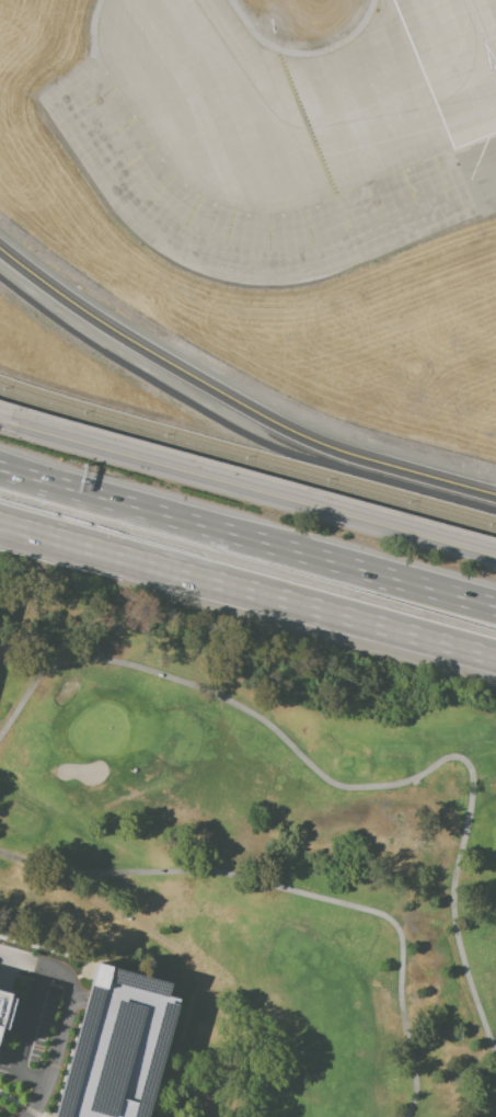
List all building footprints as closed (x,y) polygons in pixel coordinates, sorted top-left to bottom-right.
[(61,1090),(53,1116),(146,1116),(182,990),(95,966),(61,1090)] [(10,998),(0,1035),(0,995),(10,998)]
